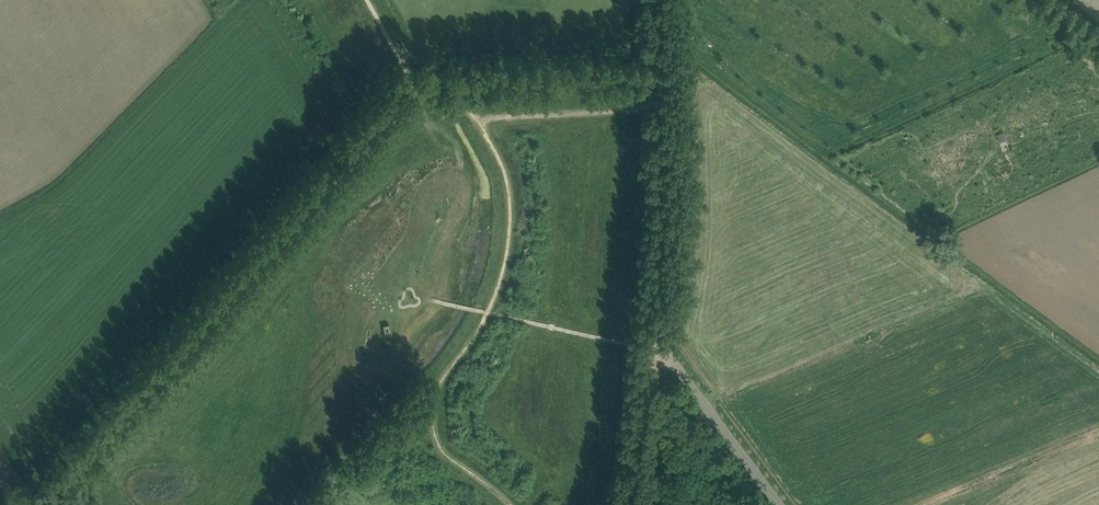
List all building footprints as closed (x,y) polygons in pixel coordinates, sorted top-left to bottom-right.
[(390,323),(383,325),(385,335),(391,334),(390,323)]
